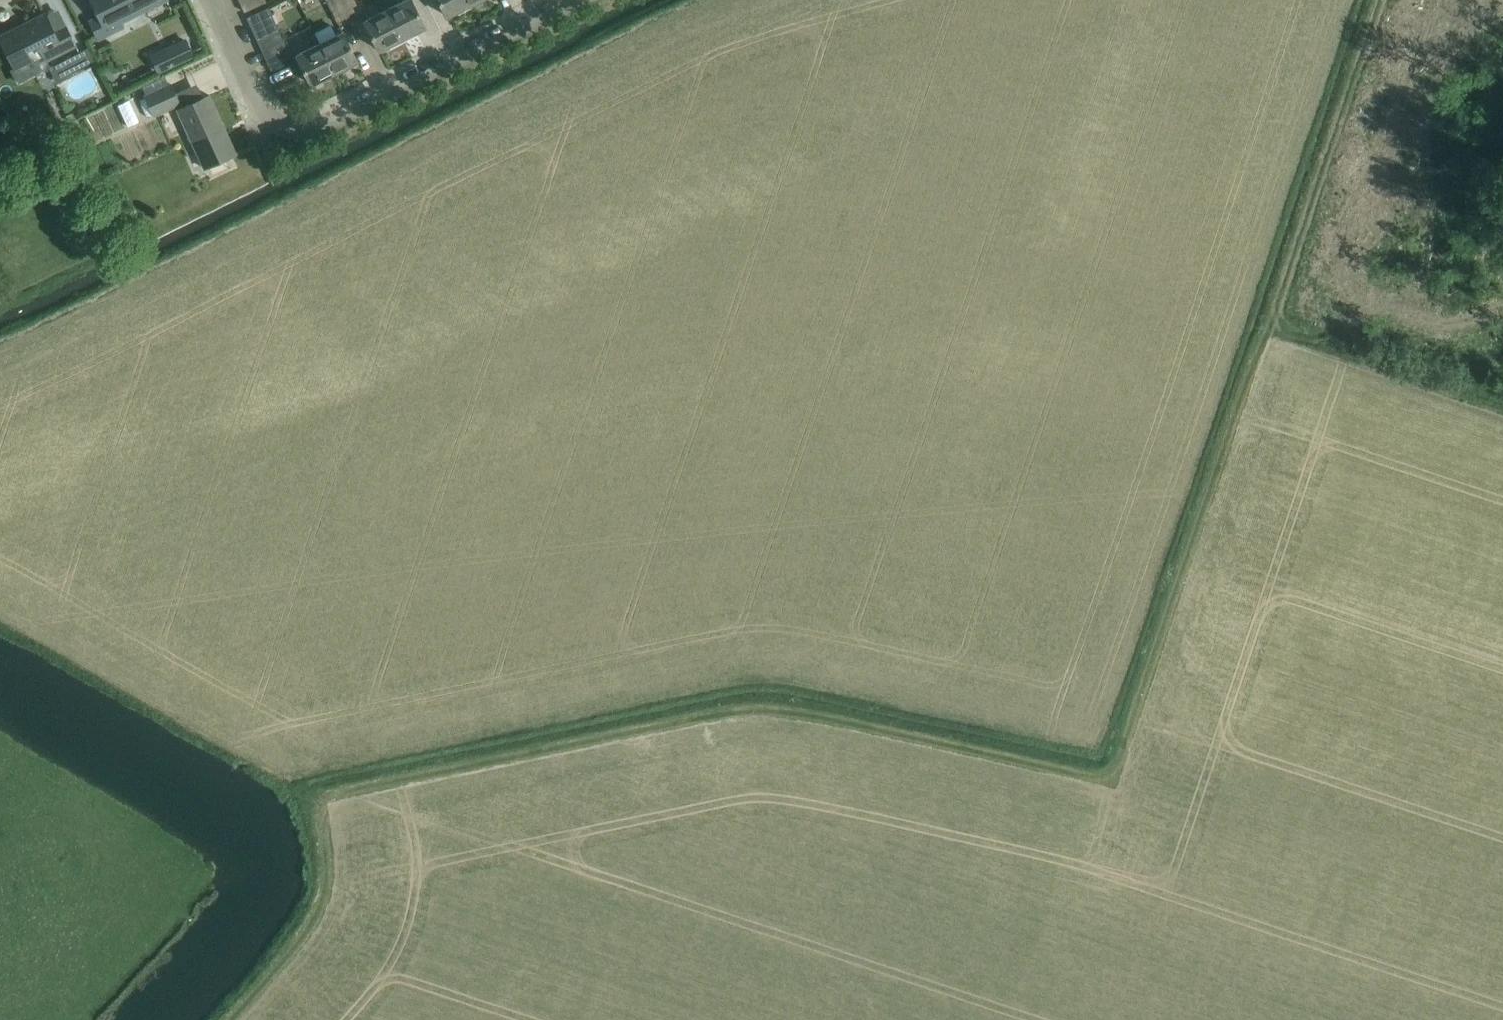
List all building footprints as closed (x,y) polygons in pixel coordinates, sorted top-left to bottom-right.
[(123,25),(119,18),(148,3),(153,0),(92,0),(99,15),(89,19),(98,38),(123,25)] [(262,2),(266,0),(239,0),(244,11),(262,2)] [(348,16),(341,0),(326,0),(336,22),(348,16)] [(348,16),(360,10),(355,0),(341,0),(348,16)] [(417,33),(416,30),(425,25),(416,7),(412,0),(402,0),(387,8),(403,40),(417,33)] [(472,5),(469,0),(439,0),(447,15),(458,9),(459,11),(472,5)] [(251,26),(273,16),(269,6),(246,16),(251,26)] [(391,46),(403,40),(387,8),(364,19),(379,49),(390,43),(391,46)] [(0,38),(9,57),(14,66),(11,67),(18,83),(50,67),(52,66),(51,65),(48,59),(75,45),(72,39),(64,24),(53,29),(44,12),(22,23),(23,26),(0,38)] [(256,37),(278,27),(273,16),(251,26),(256,37)] [(261,47),(282,37),(278,27),(256,37),(261,47)] [(335,74),(349,67),(347,64),(357,59),(348,42),(343,30),(320,42),(335,74)] [(287,48),(284,41),(282,37),(261,47),(266,58),(287,48)] [(323,80),(335,74),(320,42),(296,54),(302,66),(311,83),(322,77),(323,80)] [(73,73),(72,70),(94,58),(88,46),(51,65),(52,66),(50,67),(57,81),(73,73)] [(293,59),(287,48),(266,58),(271,69),(293,59)] [(154,114),(180,101),(170,81),(145,94),(146,97),(139,101),(146,116),(154,113),(154,114)] [(203,167),(218,161),(236,152),(209,94),(191,102),(177,109),(203,167)]
